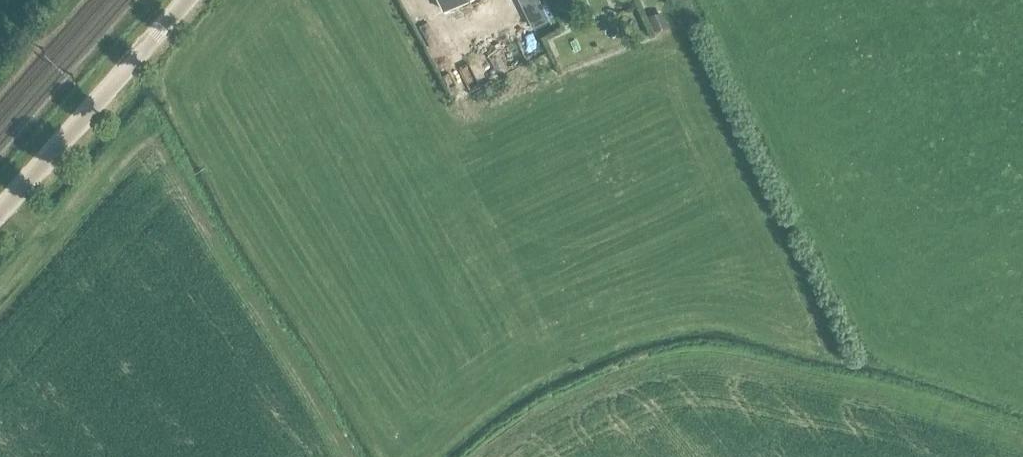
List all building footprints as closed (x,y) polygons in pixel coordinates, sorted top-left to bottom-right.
[(444,9),(463,0),(439,0),(444,9)]
